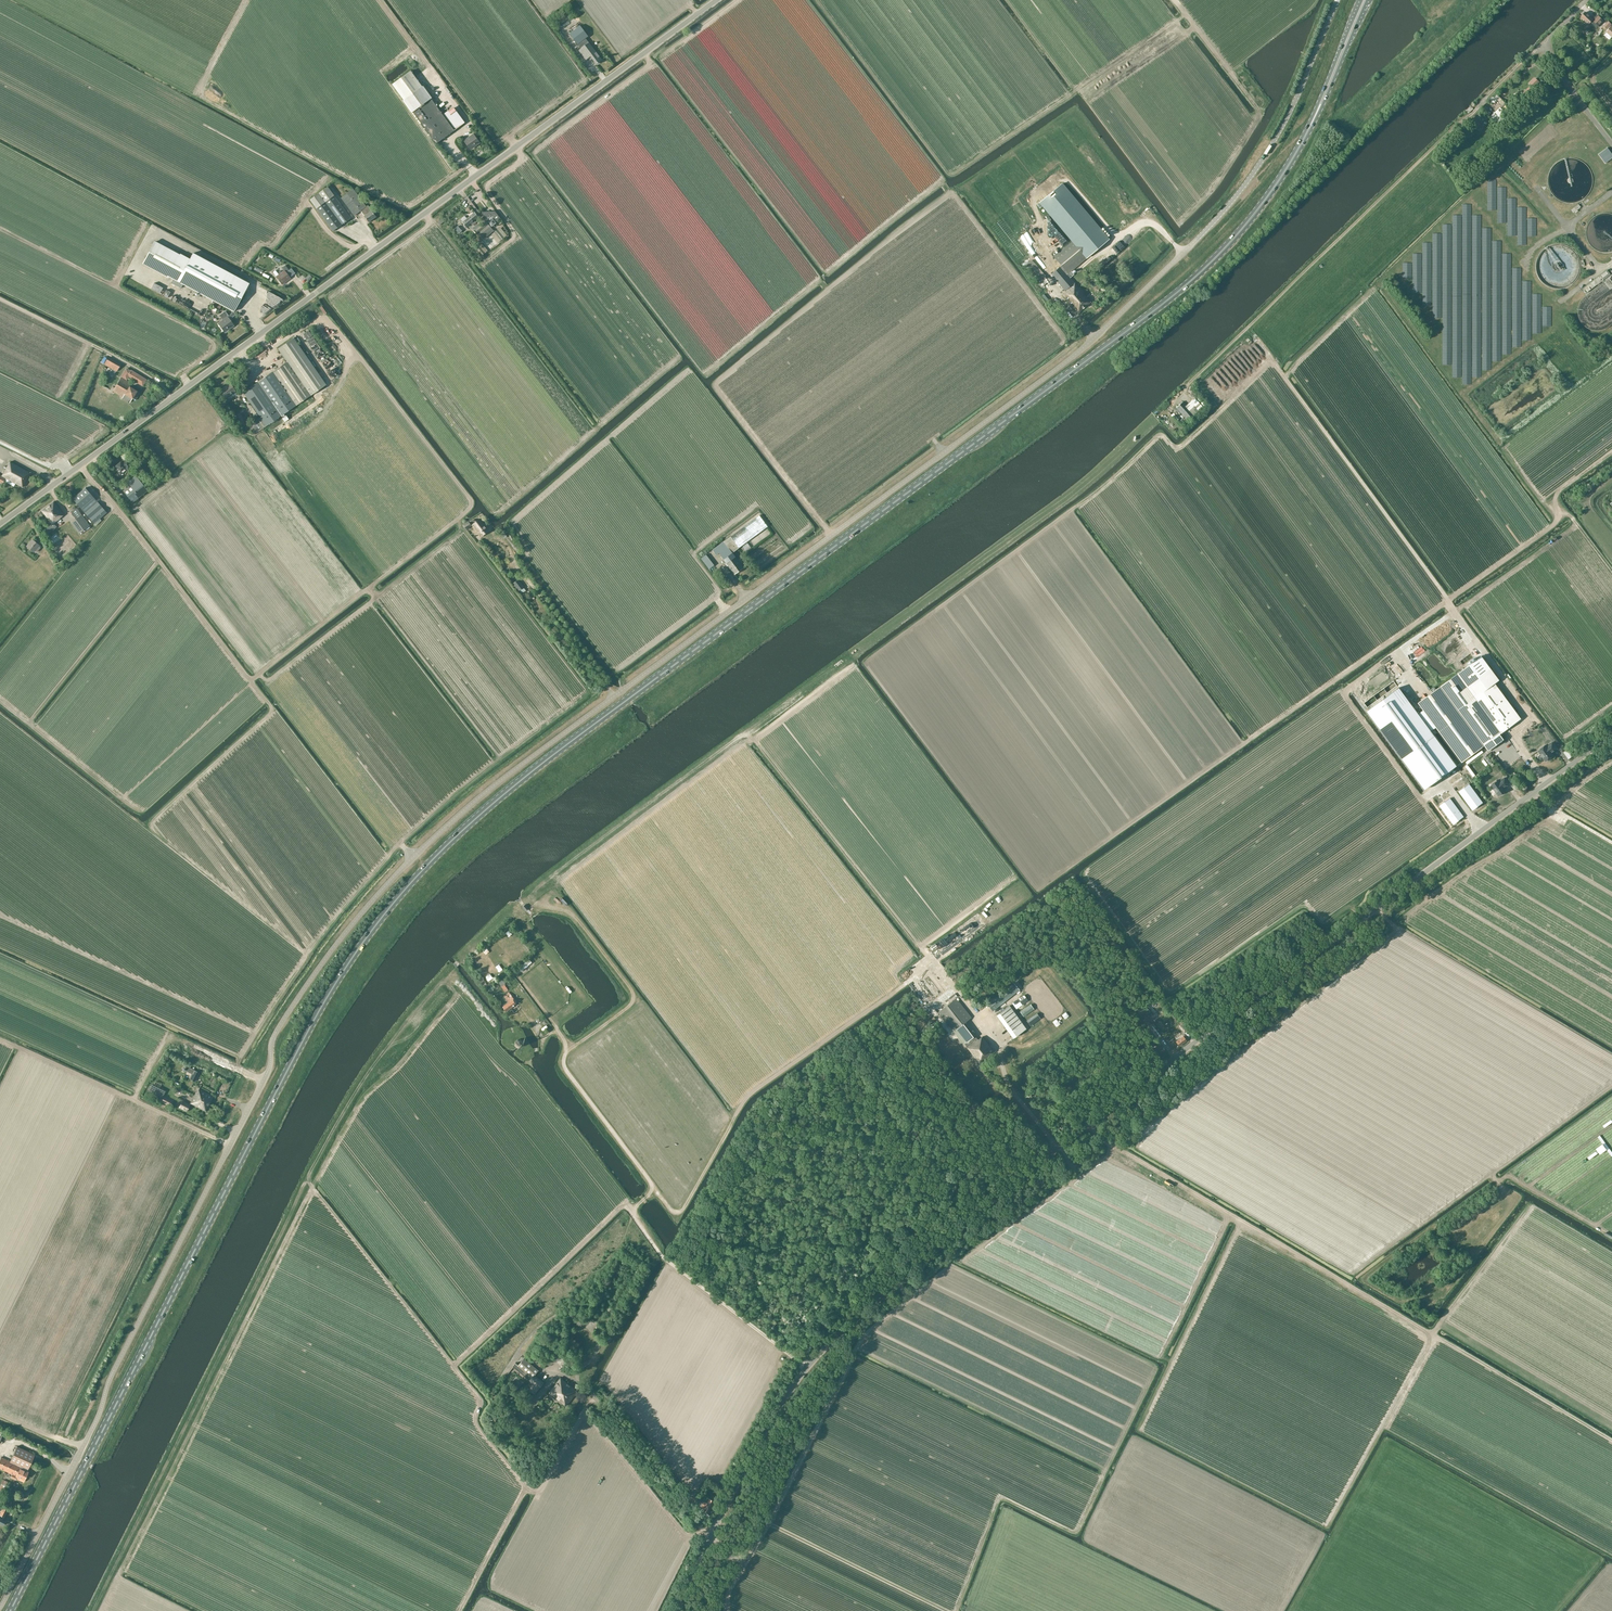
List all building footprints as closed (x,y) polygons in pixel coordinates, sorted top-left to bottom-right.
[(1581,16),(1589,24),(1591,22),(1596,28),(1598,26),(1603,21),(1597,15),(1593,19),(1586,12),(1581,16)] [(586,60),(590,57),(596,64),(602,60),(589,42),(586,38),(588,36),(580,25),(579,26),(577,22),(567,29),(570,33),(569,33),(581,48),(579,50),(586,60)] [(393,84),(404,100),(436,144),(465,123),(454,107),(443,115),(411,70),(393,84)] [(1500,118),(1495,112),(1490,116),(1495,123),(1500,118)] [(473,133),(464,140),(470,148),(475,144),(476,146),(480,143),(473,133)] [(1599,154),(1605,163),(1611,158),(1611,153),(1608,147),(1599,154)] [(1062,184),(1040,202),(1069,236),(1072,241),(1054,257),(1061,265),(1051,274),(1066,291),(1062,295),(1078,313),(1091,302),(1067,275),(1087,258),(1109,240),(1062,184)] [(328,186),(310,199),(317,208),(333,231),(351,218),(335,195),(328,186)] [(361,211),(364,216),(369,222),(376,217),(368,205),(367,206),(354,189),(351,190),(348,186),(341,191),(344,196),(341,198),(354,216),(361,211)] [(496,222),(501,219),(495,211),(493,213),(491,211),(481,212),(488,220),(488,222),(492,227),(496,223),(496,222)] [(476,222),(475,221),(479,217),(475,212),(463,222),(467,227),(472,223),(473,225),(476,222)] [(486,220),(475,229),(481,237),(492,229),(486,220)] [(498,230),(492,235),(499,243),(504,237),(498,230)] [(181,288),(183,284),(233,311),(249,283),(193,253),(189,260),(155,241),(143,263),(173,279),(171,283),(181,288)] [(479,245),(476,248),(482,256),(485,253),(479,245)] [(1029,262),(1024,267),(1042,288),(1047,282),(1029,262)] [(290,278),(286,272),(289,270),(285,265),(282,268),(284,270),(281,272),(280,270),(277,273),(278,274),(276,276),(282,285),(290,278)] [(1607,270),(1583,288),(1584,290),(1583,291),(1584,293),(1585,292),(1586,293),(1597,284),(1597,285),(1604,280),(1603,279),(1610,274),(1607,270)] [(233,324),(227,317),(229,315),(225,311),(219,315),(222,319),(217,323),(224,332),(229,329),(227,328),(233,324)] [(287,362),(243,392),(260,417),(247,426),(253,435),(262,429),(320,389),(325,385),(292,338),(278,348),(287,362)] [(129,377),(132,379),(142,385),(145,380),(126,367),(121,376),(127,380),(129,377)] [(130,386),(131,383),(129,382),(121,377),(112,392),(130,403),(132,398),(136,400),(140,393),(137,391),(130,386)] [(226,386),(220,391),(225,399),(236,391),(230,383),(226,386)] [(1200,409),(1195,403),(1189,408),(1183,401),(1175,409),(1178,412),(1179,411),(1185,418),(1183,419),(1183,418),(1180,420),(1177,422),(1181,426),(1200,409)] [(122,461),(114,467),(120,475),(126,471),(127,472),(133,467),(127,459),(123,463),(122,461)] [(2,484),(6,478),(22,487),(30,472),(9,461),(1,476),(0,475),(0,487),(1,487),(2,484)] [(136,466),(140,470),(141,470),(144,474),(148,471),(141,462),(136,466)] [(126,488),(123,490),(132,503),(147,490),(135,475),(124,484),(126,488)] [(85,487),(72,499),(94,524),(107,512),(85,487)] [(61,518),(60,517),(63,515),(53,502),(40,512),(50,526),(51,525),(54,528),(56,526),(54,523),(61,518)] [(75,519),(70,522),(78,533),(89,526),(77,508),(71,512),(75,519)] [(759,515),(731,536),(739,548),(768,526),(759,515)] [(471,520),(470,521),(469,522),(468,521),(462,525),(467,530),(473,526),(481,536),(488,531),(481,522),(482,521),(480,518),(477,521),(476,520),(475,520),(474,520),(473,520),(472,520),(471,520)] [(733,553),(739,548),(731,536),(712,550),(716,555),(719,553),(726,563),(725,564),(727,566),(728,566),(735,574),(743,567),(733,553)] [(41,548),(38,546),(39,545),(32,539),(27,547),(33,552),(35,550),(37,552),(41,548)] [(747,543),(742,546),(746,552),(751,548),(747,543)] [(706,554),(701,558),(709,569),(714,565),(706,554)] [(518,579),(513,583),(518,590),(524,586),(518,579)] [(1442,687),(1419,704),(1423,709),(1436,727),(1462,762),(1485,745),(1488,751),(1504,739),(1500,734),(1504,731),(1521,719),(1504,695),(1495,683),(1499,680),(1490,668),(1482,657),(1466,669),(1442,687)] [(1399,687),(1368,710),(1426,788),(1457,766),(1431,731),(1436,727),(1423,709),(1418,713),(1399,687)] [(1544,746),(1538,751),(1546,761),(1553,756),(1550,752),(1552,751),(1556,748),(1552,743),(1545,748),(1544,746)] [(1497,781),(1491,785),(1499,795),(1505,791),(1503,787),(1504,786),(1505,786),(1509,783),(1505,778),(1498,783),(1497,781)] [(1458,792),(1472,810),(1482,803),(1468,784),(1458,792)] [(1438,803),(1451,821),(1462,814),(1448,795),(1438,803)] [(529,959),(519,968),(521,971),(532,962),(529,959)] [(498,980),(504,991),(505,992),(508,990),(505,984),(506,984),(505,983),(506,982),(505,978),(503,978),(498,980)] [(1020,990),(1014,984),(987,1005),(992,1011),(1020,990)] [(516,1004),(513,999),(514,998),(509,992),(504,996),(509,1002),(503,1006),(506,1011),(516,1004)] [(956,998),(938,1012),(953,1031),(957,1028),(967,1042),(965,1043),(967,1047),(979,1063),(994,1052),(982,1036),(976,1041),(970,1032),(963,1023),(971,1017),(956,998)] [(1030,1004),(1023,1009),(1027,1014),(1034,1009),(1030,1004)] [(1009,1005),(996,1015),(1013,1037),(1026,1028),(1009,1005)] [(1142,1011),(1145,1016),(1149,1021),(1155,1016),(1152,1011),(1148,1007),(1142,1011)] [(1036,1013),(1026,1020),(1030,1025),(1040,1018),(1036,1013)] [(1180,1029),(1181,1028),(1185,1033),(1188,1030),(1182,1022),(1177,1025),(1180,1029)] [(944,1031),(937,1036),(940,1040),(947,1035),(944,1031)] [(1175,1038),(1177,1041),(1176,1042),(1179,1046),(1186,1040),(1187,1038),(1185,1035),(1183,1036),(1180,1038),(1178,1035),(1175,1038)] [(515,1045),(517,1047),(517,1048),(518,1048),(519,1048),(520,1048),(523,1046),(523,1045),(523,1043),(524,1042),(522,1040),(518,1039),(515,1041),(515,1045)] [(199,1072),(193,1070),(189,1079),(195,1081),(199,1072)] [(152,1084),(148,1093),(162,1100),(166,1091),(152,1084)] [(195,1092),(194,1096),(209,1103),(213,1096),(199,1088),(196,1093),(195,1092)] [(190,1103),(205,1111),(209,1103),(194,1096),(190,1103)] [(182,1101),(179,1107),(186,1111),(190,1105),(182,1101)] [(1089,1157),(1084,1150),(1072,1161),(1077,1168),(1089,1157)] [(516,1363),(513,1366),(533,1383),(528,1388),(534,1393),(539,1388),(543,1382),(535,1375),(538,1370),(524,1358),(518,1365),(516,1363)] [(552,1388),(549,1393),(565,1406),(578,1390),(560,1377),(551,1388),(552,1388)] [(28,1469),(35,1454),(17,1446),(10,1460),(1,1457),(0,1459),(0,1468),(12,1474),(11,1477),(15,1479),(16,1478),(23,1481),(24,1479),(25,1478),(26,1479),(27,1478),(29,1474),(28,1473),(27,1473),(28,1472),(27,1471),(28,1469)] [(704,1509),(703,1510),(709,1512),(715,1501),(709,1498),(707,1503),(704,1501),(701,1507),(704,1509)] [(3,1525),(6,1519),(4,1518),(4,1516),(5,1516),(8,1509),(3,1506),(0,1512),(0,1523),(3,1525)]
